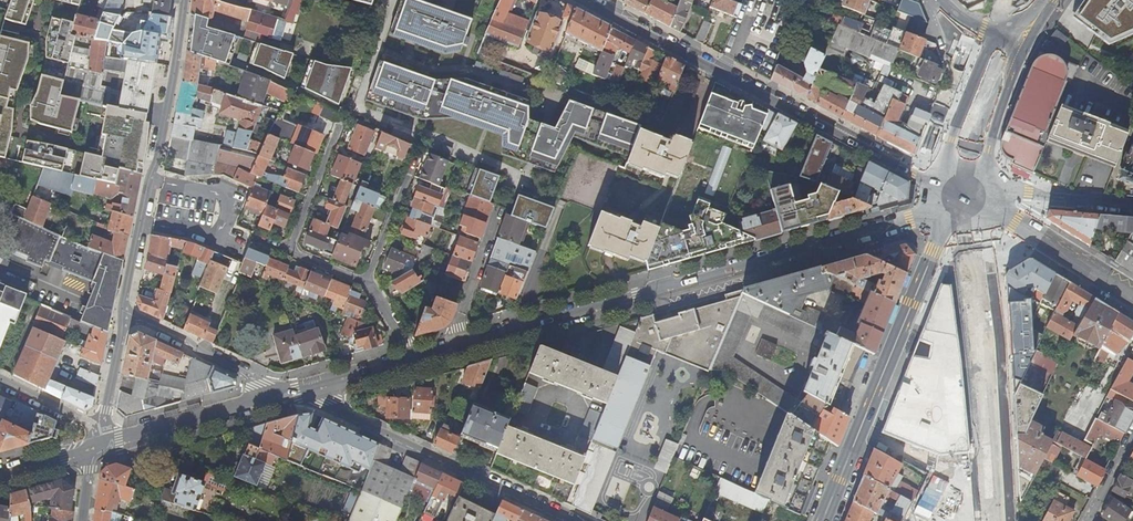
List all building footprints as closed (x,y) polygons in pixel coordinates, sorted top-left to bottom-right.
[(9,10),(6,20),(25,25),(34,0),(13,0),(9,10)] [(100,19),(102,13),(108,0),(99,0),(96,7),(99,8),(96,17),(100,19)] [(102,13),(120,16),(124,0),(108,0),(102,13)] [(153,2),(150,2),(149,10),(152,11),(151,14),(168,16),(171,0),(153,0),(153,2)] [(246,29),(262,35),(271,37),(277,18),(237,6),(215,0),(193,0),(191,13),(214,21),(212,28),(219,30),(220,21),(211,19),(215,11),(248,22),(246,29)] [(303,0),(292,0),(289,6),(284,20),(292,22),(295,12),(299,13),(303,0)] [(473,20),(413,0),(402,0),(391,29),(406,35),(418,39),(446,48),(464,46),(467,47),(470,39),(466,38),(473,20)] [(509,15),(513,8),(510,6),(512,0),(501,0),(493,16),(484,34),(492,37),(516,46),(523,30),(501,21),(503,19),(506,20),(509,15)] [(623,3),(644,14),(651,0),(624,0),(623,3)] [(660,0),(651,0),(644,14),(669,27),(676,8),(660,0)] [(676,8),(680,0),(660,0),(676,8)] [(692,0),(680,0),(676,8),(669,27),(678,32),(692,0)] [(737,18),(742,5),(728,0),(714,0),(710,8),(737,18)] [(869,1),(866,0),(844,0),(841,7),(864,16),(869,1)] [(927,24),(919,4),(910,0),(902,0),(897,12),(912,18),(927,24)] [(1132,29),(1132,0),(1090,0),(1078,17),(1110,43),(1132,29)] [(562,17),(570,21),(575,9),(567,4),(562,17)] [(565,33),(601,52),(605,40),(610,27),(575,9),(570,21),(565,33)] [(546,59),(561,23),(545,16),(546,14),(545,13),(541,11),(539,12),(538,14),(536,13),(525,41),(533,44),(529,52),(546,59)] [(124,46),(125,35),(130,35),(131,29),(133,13),(127,13),(123,16),(120,16),(102,13),(100,19),(99,21),(93,40),(105,42),(124,46)] [(238,37),(219,30),(212,28),(214,21),(191,13),(188,40),(186,52),(217,62),(229,66),(238,37)] [(137,29),(131,29),(130,35),(125,35),(124,46),(139,49),(141,31),(161,35),(166,36),(168,16),(151,14),(151,23),(141,22),(141,27),(137,26),(137,29)] [(501,21),(523,30),(527,21),(509,15),(506,20),(503,19),(501,21)] [(99,21),(77,16),(75,23),(71,36),(75,37),(92,41),(93,40),(99,21)] [(75,23),(53,18),(37,93),(31,106),(30,120),(40,125),(71,133),(79,99),(61,96),(65,81),(70,58),(72,53),(75,37),(71,36),(75,23)] [(912,18),(907,34),(923,40),(928,26),(927,24),(912,18)] [(712,25),(703,21),(694,40),(703,45),(712,25)] [(832,41),(847,48),(892,65),(898,50),(839,25),(832,41)] [(630,53),(635,40),(610,27),(605,40),(601,52),(597,62),(595,66),(592,74),(598,76),(605,79),(607,74),(617,47),(630,53)] [(907,34),(893,28),(888,39),(903,45),(901,50),(919,58),(923,59),(925,54),(920,53),(925,41),(923,40),(907,34)] [(1060,42),(1065,37),(1053,28),(1049,34),(1060,42)] [(262,35),(246,29),(242,38),(259,43),(262,35)] [(406,35),(391,29),(389,35),(404,40),(406,35)] [(157,64),(161,35),(141,31),(139,49),(124,46),(105,42),(104,56),(157,64)] [(485,55),(492,37),(484,34),(476,52),(485,55)] [(17,92),(27,59),(31,43),(0,37),(0,158),(4,158),(10,129),(14,109),(13,109),(7,108),(12,90),(17,92)] [(464,46),(446,48),(418,39),(416,44),(446,55),(461,52),(464,46)] [(87,56),(72,53),(70,58),(65,81),(61,96),(79,99),(107,105),(121,108),(147,113),(150,100),(150,99),(120,94),(120,90),(110,87),(110,86),(101,84),(103,68),(104,56),(105,42),(93,40),(92,41),(90,59),(87,59),(87,56)] [(631,68),(638,70),(647,47),(635,40),(630,53),(625,66),(630,68),(631,68)] [(847,48),(832,41),(829,48),(825,56),(837,60),(841,62),(847,48)] [(296,56),(259,43),(253,65),(263,68),(285,78),(296,56)] [(651,81),(655,83),(662,66),(658,65),(659,62),(651,60),(654,50),(647,47),(638,70),(642,71),(639,80),(649,84),(651,81)] [(787,68),(778,63),(771,80),(806,98),(819,70),(825,57),(820,55),(811,50),(805,61),(804,73),(801,79),(796,76),(786,71),(787,68)] [(1032,62),(1001,143),(1000,147),(1001,150),(1003,154),(1005,157),(1008,159),(1011,161),(1010,164),(1032,174),(1040,152),(1040,151),(1044,142),(1045,139),(1047,134),(1043,133),(1046,124),(1048,124),(1049,121),(1048,121),(1063,83),(1069,85),(1077,67),(1038,50),(1032,62)] [(217,62),(186,52),(183,72),(182,80),(209,88),(214,72),(216,72),(217,62)] [(122,90),(120,90),(120,94),(150,99),(157,64),(104,56),(103,68),(125,72),(122,90)] [(655,83),(674,91),(683,66),(665,56),(662,66),(655,83)] [(819,70),(831,75),(837,60),(825,56),(825,57),(819,70)] [(940,70),(941,67),(923,59),(919,58),(916,67),(921,69),(919,77),(936,83),(937,82),(940,81),(942,75),(940,74),(941,71),(940,70)] [(575,67),(592,74),(595,66),(579,59),(575,67)] [(305,89),(317,63),(314,61),(302,87),(305,89)] [(423,115),(421,120),(453,117),(504,128),(502,152),(553,173),(572,137),(622,155),(624,149),(630,151),(639,130),(640,126),(569,100),(556,129),(529,121),(528,102),(466,78),(434,81),(380,62),(366,101),(408,115),(410,110),(423,115)] [(327,65),(317,63),(305,89),(339,104),(352,69),(327,65)] [(884,65),(880,74),(884,76),(888,75),(891,67),(884,65)] [(613,76),(611,81),(618,84),(623,72),(616,69),(613,76)] [(799,70),(796,76),(801,79),(804,73),(799,70)] [(845,100),(848,101),(855,85),(831,75),(819,70),(806,98),(842,117),(847,103),(840,99),(839,101),(821,92),(822,90),(825,84),(829,86),(829,87),(848,94),(845,100)] [(566,77),(550,71),(550,73),(547,79),(563,85),(566,77)] [(247,72),(237,97),(259,105),(264,91),(269,79),(265,78),(247,72)] [(595,97),(605,79),(598,76),(588,95),(595,97)] [(264,91),(288,102),(292,90),(269,79),(264,91)] [(221,113),(238,119),(241,120),(238,130),(237,134),(231,133),(227,132),(224,146),(245,150),(258,155),(263,144),(250,139),(252,132),(256,133),(259,126),(255,125),(256,121),(259,113),(263,115),(266,108),(259,105),(237,97),(213,89),(209,88),(182,80),(171,136),(193,140),(195,128),(197,128),(199,119),(202,120),(204,111),(192,109),(195,98),(213,103),(212,106),(219,108),(220,105),(223,106),(221,113)] [(629,81),(625,91),(630,92),(634,82),(629,81)] [(659,228),(646,262),(661,263),(662,267),(675,263),(700,256),(694,237),(693,237),(692,225),(707,184),(704,183),(710,167),(715,153),(718,154),(722,145),(721,145),(724,136),(725,136),(727,132),(726,131),(727,129),(712,124),(721,100),(719,93),(721,86),(715,82),(691,144),(686,158),(679,177),(659,228)] [(869,102),(873,92),(855,85),(848,101),(847,103),(842,117),(878,136),(893,99),(880,94),(877,105),(869,102)] [(730,90),(721,86),(719,93),(721,100),(712,124),(727,129),(726,131),(727,132),(725,136),(724,136),(721,145),(722,145),(718,154),(715,153),(710,167),(704,183),(707,184),(692,225),(693,237),(694,237),(700,256),(734,246),(756,240),(754,239),(753,240),(730,246),(730,247),(719,250),(718,246),(713,247),(708,232),(707,233),(705,226),(704,225),(718,188),(721,189),(732,160),(729,159),(733,150),(737,141),(736,141),(739,134),(746,136),(755,113),(762,109),(763,107),(753,102),(751,105),(745,106),(739,122),(730,118),(730,119),(727,118),(733,102),(735,98),(728,96),(730,90)] [(883,86),(880,94),(893,99),(896,92),(883,86)] [(7,108),(13,109),(17,92),(12,90),(7,108)] [(840,99),(822,90),(821,92),(839,101),(840,99)] [(625,91),(619,106),(624,108),(630,92),(625,91)] [(909,97),(896,92),(893,99),(878,136),(913,155),(929,115),(915,109),(907,126),(905,125),(905,127),(899,124),(909,97)] [(730,118),(739,122),(745,106),(745,105),(745,103),(744,102),(743,101),(741,101),(740,101),(738,102),(738,103),(733,102),(727,118),(730,119),(730,118)] [(319,116),(324,106),(317,102),(312,112),(319,116)] [(101,182),(109,184),(115,185),(119,169),(136,174),(141,175),(146,150),(149,123),(146,122),(147,113),(121,108),(107,105),(97,156),(45,142),(25,141),(20,162),(43,168),(59,171),(67,173),(95,180),(101,182)] [(319,116),(333,122),(335,122),(344,121),(338,113),(331,109),(324,106),(319,116)] [(1081,114),(1060,106),(1058,108),(1080,117),(1081,114)] [(758,136),(769,110),(763,107),(762,109),(755,113),(746,136),(739,134),(736,141),(737,141),(733,150),(729,159),(732,160),(721,189),(718,188),(704,225),(705,226),(707,233),(708,232),(713,247),(718,246),(719,250),(730,247),(730,246),(753,240),(754,239),(741,233),(721,224),(758,136)] [(1114,166),(1126,135),(1106,127),(1107,124),(1081,114),(1080,117),(1058,108),(1047,134),(1045,139),(1114,166)] [(795,124),(769,110),(758,136),(782,149),(795,124)] [(314,152),(317,153),(321,144),(318,143),(321,134),(277,116),(269,127),(270,128),(267,134),(279,139),(296,145),(314,152)] [(1127,132),(1107,124),(1106,127),(1126,135),(1126,133),(1127,132)] [(358,125),(349,148),(364,154),(373,131),(358,125)] [(665,172),(679,177),(686,158),(691,144),(670,136),(669,138),(668,138),(667,141),(639,130),(630,151),(626,164),(663,178),(665,172)] [(408,147),(410,144),(381,132),(375,147),(404,159),(408,147)] [(271,158),(279,139),(267,134),(263,144),(258,155),(258,156),(269,160),(275,162),(276,159),(271,158)] [(167,155),(188,160),(200,163),(207,164),(215,166),(219,155),(200,150),(202,142),(193,140),(171,136),(170,142),(167,155)] [(800,176),(817,183),(834,143),(816,136),(800,176)] [(1114,166),(1045,139),(1044,142),(1113,169),(1114,166)] [(213,174),(213,175),(222,175),(233,179),(238,170),(250,174),(258,156),(258,155),(245,150),(224,146),(202,142),(200,150),(219,155),(215,166),(213,174)] [(854,200),(865,171),(859,169),(857,173),(835,163),(841,148),(834,143),(817,183),(819,184),(839,192),(854,200)] [(308,170),(314,152),(296,145),(289,162),(308,170)] [(1126,180),(1132,183),(1132,145),(1128,155),(1125,154),(1120,166),(1122,168),(1120,175),(1127,178),(1126,180)] [(420,179),(429,155),(424,153),(420,164),(423,164),(417,178),(420,179)] [(360,163),(340,155),(332,175),(341,179),(352,184),(360,187),(362,181),(362,180),(355,177),(360,163)] [(448,162),(429,155),(420,179),(433,184),(437,186),(439,186),(448,162)] [(262,178),(263,176),(265,170),(269,160),(258,156),(250,174),(258,177),(262,178)] [(200,163),(188,160),(185,175),(204,175),(207,164),(200,163)] [(839,192),(826,220),(905,198),(907,183),(868,162),(865,171),(854,200),(839,192)] [(207,164),(204,175),(213,174),(215,166),(207,164)] [(298,193),(306,175),(287,167),(286,171),(284,170),(280,179),(285,181),(284,187),(298,193)] [(111,206),(110,211),(113,212),(116,213),(133,216),(140,179),(141,175),(136,174),(119,169),(115,185),(115,186),(119,187),(118,193),(123,194),(121,206),(112,204),(111,206)] [(470,196),(490,203),(499,176),(479,169),(470,195),(470,196)] [(238,170),(233,179),(253,189),(254,187),(258,177),(250,174),(238,170)] [(64,185),(67,173),(59,171),(56,183),(64,185)] [(67,173),(64,185),(64,186),(92,193),(93,191),(95,180),(67,173)] [(344,204),(346,198),(352,184),(341,179),(333,200),(344,204)] [(106,195),(109,184),(101,182),(95,180),(93,191),(106,195)] [(368,184),(362,181),(360,187),(355,199),(375,207),(381,210),(386,198),(366,189),(368,184)] [(346,198),(354,201),(355,199),(360,187),(352,184),(346,198)] [(787,186),(771,191),(776,209),(782,232),(826,220),(839,192),(819,184),(815,194),(807,196),(809,201),(792,205),(787,186)] [(437,186),(435,190),(435,192),(421,186),(416,198),(438,207),(439,206),(445,189),(439,186),(437,186)] [(271,194),(257,188),(254,187),(253,189),(245,208),(251,211),(256,213),(263,216),(263,215),(267,205),(271,194)] [(54,193),(36,188),(33,196),(50,203),(54,193)] [(527,221),(545,228),(553,209),(517,194),(510,215),(527,221)] [(42,226),(50,203),(33,196),(28,209),(25,218),(42,226)] [(281,196),(276,208),(290,214),(295,201),(281,196)] [(470,196),(463,215),(485,223),(488,217),(492,204),(490,203),(470,196)] [(346,198),(344,204),(351,207),(354,201),(346,198)] [(438,207),(416,198),(413,206),(419,209),(423,210),(419,221),(431,225),(435,215),(438,207)] [(333,200),(330,199),(326,208),(329,209),(328,213),(331,214),(327,224),(330,225),(342,230),(344,226),(351,209),(351,207),(344,204),(333,200)] [(348,228),(344,226),(342,230),(350,233),(362,239),(375,207),(355,199),(354,201),(351,207),(351,209),(359,212),(353,226),(349,225),(348,228)] [(115,283),(124,260),(88,247),(85,246),(42,226),(25,218),(28,209),(16,204),(11,213),(6,211),(6,217),(7,220),(8,222),(13,230),(13,233),(15,241),(16,244),(18,246),(21,249),(30,253),(28,259),(43,266),(47,258),(64,266),(63,268),(96,283),(92,294),(114,304),(118,285),(115,283)] [(285,227),(290,214),(276,208),(267,205),(263,215),(263,216),(258,226),(269,230),(273,222),(285,227)] [(439,228),(447,209),(439,206),(438,207),(435,215),(431,225),(435,226),(439,228)] [(359,212),(351,209),(344,226),(348,228),(349,225),(353,226),(359,212)] [(415,216),(414,219),(419,221),(423,210),(419,209),(415,216)] [(736,217),(741,233),(754,239),(756,240),(782,232),(776,209),(772,210),(772,211),(749,217),(749,214),(736,217)] [(641,227),(606,214),(594,210),(590,221),(596,224),(587,246),(627,261),(630,256),(646,262),(659,228),(642,222),(641,227)] [(1094,228),(1097,216),(1047,210),(1045,219),(1088,245),(1094,228)] [(110,223),(109,227),(108,230),(129,236),(133,216),(116,213),(113,212),(110,221),(107,219),(106,222),(110,223)] [(519,245),(527,221),(510,215),(507,214),(499,238),(519,245)] [(461,232),(466,234),(469,235),(480,239),(485,223),(463,215),(459,225),(463,227),(461,232)] [(1106,256),(1132,273),(1132,219),(1097,216),(1094,228),(1130,231),(1127,240),(1119,254),(1111,249),(1106,256)] [(411,237),(412,235),(413,232),(419,234),(418,238),(414,248),(407,245),(404,253),(418,259),(424,244),(427,237),(431,225),(419,221),(414,219),(411,218),(409,217),(406,224),(402,225),(400,230),(402,232),(402,233),(411,237)] [(253,223),(240,219),(237,226),(250,231),(253,223)] [(325,236),(330,225),(327,224),(314,219),(310,230),(325,236)] [(330,225),(325,236),(334,240),(336,235),(348,240),(350,233),(342,230),(330,225)] [(91,235),(88,247),(124,260),(128,238),(129,236),(108,230),(109,227),(105,226),(104,230),(111,232),(109,241),(91,235)] [(306,242),(316,246),(325,250),(324,252),(333,256),(338,241),(334,240),(325,236),(310,230),(306,242)] [(336,235),(334,240),(338,241),(333,256),(332,257),(355,266),(363,246),(368,248),(370,242),(362,239),(350,233),(348,240),(336,235)] [(171,246),(181,248),(183,241),(152,236),(148,254),(168,259),(171,246)] [(459,242),(460,238),(458,238),(456,243),(458,243),(453,256),(457,257),(471,263),(478,242),(467,238),(465,244),(459,242)] [(528,272),(536,252),(519,245),(499,238),(491,259),(508,264),(512,266),(516,268),(528,272)] [(198,257),(192,274),(204,278),(210,261),(212,262),(216,253),(215,252),(192,243),(187,242),(184,249),(183,252),(198,257)] [(425,267),(433,248),(424,244),(418,259),(416,263),(424,267),(425,267)] [(885,265),(907,274),(909,267),(915,254),(905,244),(865,256),(885,264),(885,265)] [(256,262),(265,266),(269,258),(270,255),(249,247),(243,262),(239,272),(242,274),(250,277),(256,262)] [(404,253),(392,249),(384,268),(401,274),(403,273),(404,276),(413,271),(415,266),(416,263),(418,259),(404,253)] [(166,265),(167,262),(168,259),(148,254),(143,278),(142,278),(141,283),(151,286),(154,272),(163,275),(164,275),(166,265)] [(865,256),(825,267),(821,268),(822,270),(833,275),(845,281),(895,303),(907,274),(885,265),(885,264),(865,256)] [(464,282),(471,263),(457,257),(453,268),(451,269),(449,272),(452,274),(451,277),(452,277),(464,282)] [(289,266),(269,258),(265,266),(261,275),(268,278),(270,274),(283,279),(284,279),(288,269),(289,266)] [(1029,258),(1007,272),(1007,286),(1015,290),(1041,303),(1055,273),(1029,258)] [(497,292),(498,292),(508,264),(491,259),(481,286),(482,287),(497,292)] [(180,262),(178,261),(173,264),(172,267),(166,265),(164,275),(173,278),(174,278),(176,269),(177,269),(180,262)] [(217,294),(227,268),(212,262),(210,261),(204,278),(199,291),(200,291),(199,296),(209,300),(212,292),(217,294)] [(661,263),(646,262),(648,271),(662,267),(661,263)] [(417,278),(420,277),(424,267),(416,263),(415,266),(413,271),(417,278)] [(498,292),(517,299),(528,272),(516,268),(512,278),(509,276),(512,266),(508,264),(498,292)] [(305,287),(311,272),(300,267),(297,273),(294,272),(288,269),(284,279),(301,285),(298,293),(302,294),(302,292),(304,288),(305,287)] [(828,289),(839,294),(845,281),(833,275),(822,270),(821,268),(743,290),(741,293),(789,315),(797,319),(801,321),(822,330),(829,316),(808,306),(806,311),(801,309),(808,294),(828,289)] [(424,282),(420,277),(417,278),(413,271),(404,276),(394,282),(393,282),(398,290),(400,289),(403,294),(424,282)] [(331,282),(323,279),(322,278),(322,276),(311,272),(305,287),(304,288),(311,291),(309,296),(314,298),(316,293),(325,297),(325,295),(331,282)] [(447,290),(452,277),(451,277),(448,276),(439,272),(434,285),(447,290)] [(1045,300),(1057,307),(1069,282),(1055,273),(1041,303),(1043,304),(1045,300)] [(155,301),(138,296),(137,303),(140,310),(162,320),(173,278),(164,275),(163,275),(159,290),(158,290),(155,301)] [(351,289),(331,280),(331,282),(325,295),(335,299),(331,310),(336,312),(338,306),(344,309),(351,291),(351,289)] [(839,327),(842,323),(842,322),(829,316),(822,330),(865,350),(874,354),(887,323),(895,303),(845,281),(839,294),(848,298),(849,296),(865,303),(856,326),(858,328),(855,335),(839,327)] [(1054,313),(1062,317),(1064,314),(1066,312),(1072,300),(1079,304),(1075,310),(1076,314),(1078,315),(1075,320),(1080,323),(1093,299),(1094,298),(1069,282),(1057,307),(1055,311),(1054,313)] [(26,299),(24,298),(26,294),(0,283),(0,349),(11,325),(14,326),(26,299)] [(935,454),(939,456),(969,453),(967,422),(964,382),(955,313),(951,284),(940,284),(930,311),(881,433),(935,454)] [(497,292),(482,287),(481,290),(496,295),(497,292)] [(590,514),(593,508),(656,350),(709,371),(741,293),(743,290),(725,295),(726,300),(654,321),(652,315),(641,318),(636,331),(606,404),(602,414),(591,441),(586,455),(574,484),(566,503),(590,514)] [(359,295),(351,291),(344,309),(342,314),(345,315),(347,310),(360,315),(365,302),(358,299),(359,295)] [(437,298),(447,301),(450,294),(440,291),(437,298)] [(797,319),(789,315),(741,293),(709,371),(723,371),(789,414),(792,416),(799,407),(808,395),(828,406),(831,408),(840,413),(854,378),(865,350),(822,330),(801,321),(797,319)] [(86,307),(79,321),(108,334),(114,304),(92,294),(86,307)] [(456,305),(447,301),(437,298),(434,296),(433,299),(435,300),(432,310),(426,308),(416,336),(444,328),(450,323),(456,305)] [(1073,335),(1101,350),(1112,330),(1110,328),(1118,313),(1106,306),(1106,307),(1093,299),(1080,323),(1078,325),(1073,335)] [(1045,300),(1043,304),(1055,311),(1057,307),(1045,300)] [(1070,321),(1073,323),(1075,320),(1078,315),(1076,314),(1075,310),(1079,304),(1072,300),(1066,312),(1064,314),(1062,317),(1070,321)] [(59,365),(57,364),(55,363),(59,353),(64,341),(62,340),(68,326),(89,335),(86,343),(82,341),(79,347),(84,349),(81,357),(101,365),(108,334),(79,321),(42,305),(32,328),(34,328),(13,375),(84,411),(92,407),(94,397),(54,381),(60,367),(59,365)] [(365,310),(361,322),(364,323),(372,327),(375,328),(376,320),(371,311),(365,310)] [(1062,317),(1054,313),(1051,320),(1047,328),(1062,336),(1070,321),(1062,317)] [(1132,341),(1132,322),(1118,313),(1110,328),(1112,330),(1101,350),(1096,361),(1104,365),(1108,357),(1110,352),(1116,355),(1131,339),(1132,341)] [(210,325),(190,316),(184,331),(214,344),(218,334),(209,329),(210,325)] [(372,327),(364,323),(361,322),(348,317),(343,334),(356,338),(359,348),(364,346),(365,350),(378,347),(372,327)] [(1073,323),(1070,321),(1062,336),(1070,341),(1073,335),(1078,325),(1073,323)] [(604,371),(541,346),(539,347),(529,373),(553,383),(606,404),(636,331),(622,326),(604,371)] [(319,329),(296,337),(303,358),(325,351),(319,329)] [(281,364),(303,358),(296,337),(294,330),(274,335),(281,364)] [(182,353),(138,333),(130,337),(119,390),(121,391),(118,410),(125,417),(181,401),(180,400),(183,391),(167,387),(166,392),(159,390),(162,376),(164,365),(175,370),(182,353)] [(755,354),(770,361),(777,346),(762,339),(755,354)] [(525,372),(529,373),(539,347),(534,348),(525,372)] [(183,391),(192,358),(182,353),(175,370),(164,365),(162,376),(159,390),(166,392),(167,387),(183,391)] [(209,379),(213,368),(192,358),(183,391),(180,400),(181,401),(212,393),(209,379)] [(1128,359),(1111,390),(1127,398),(1132,401),(1132,386),(1127,383),(1132,372),(1132,362),(1128,359)] [(463,382),(474,386),(480,388),(491,360),(469,367),(463,382)] [(76,379),(97,387),(99,375),(80,368),(76,379)] [(209,379),(212,393),(234,386),(235,378),(213,368),(209,379)] [(538,388),(525,383),(514,411),(526,416),(538,388)] [(1044,394),(1020,383),(1014,396),(1016,435),(1024,435),(1031,421),(1044,394)] [(435,406),(435,403),(432,403),(433,396),(433,389),(414,388),(412,419),(430,420),(432,406),(435,406)] [(378,407),(379,407),(387,408),(387,412),(387,418),(410,419),(410,399),(388,398),(388,389),(378,392),(378,407)] [(1098,420),(1124,433),(1132,416),(1132,410),(1124,405),(1127,398),(1111,390),(1107,397),(1116,402),(1109,417),(1102,413),(1098,420)] [(817,417),(810,428),(830,441),(837,446),(843,431),(849,418),(840,413),(831,408),(829,412),(827,411),(827,410),(825,408),(826,408),(827,408),(828,406),(808,395),(799,407),(817,417)] [(2,423),(3,421),(31,434),(36,416),(37,412),(12,400),(11,401),(0,396),(0,422),(2,423)] [(461,434),(462,435),(496,449),(498,450),(507,427),(510,420),(473,404),(461,434)] [(378,419),(387,424),(387,418),(387,412),(387,408),(379,407),(378,407),(372,407),(372,417),(378,417),(378,419)] [(817,417),(799,407),(792,416),(810,428),(817,417)] [(579,436),(591,441),(602,414),(590,409),(579,436)] [(266,451),(275,455),(286,460),(298,414),(279,420),(265,423),(262,436),(258,448),(266,451)] [(789,414),(788,415),(779,438),(781,439),(759,495),(769,500),(771,501),(770,502),(800,515),(830,441),(810,428),(792,416),(789,414)] [(786,414),(776,437),(779,438),(788,415),(786,414)] [(58,424),(57,424),(51,421),(45,418),(36,416),(31,434),(31,438),(41,440),(58,436),(58,424)] [(1100,434),(1119,443),(1124,433),(1098,420),(1096,419),(1083,444),(1059,431),(1053,442),(1056,444),(1086,459),(1094,444),(1094,445),(1100,434)] [(0,427),(0,452),(29,444),(31,438),(31,434),(3,421),(2,423),(0,422),(0,423),(1,424),(0,427)] [(1044,428),(1031,421),(1024,435),(1016,435),(1017,450),(1020,504),(1034,479),(1042,463),(1044,459),(1053,442),(1041,435),(1044,428)] [(461,435),(458,434),(457,436),(452,434),(453,432),(450,430),(451,429),(443,425),(434,445),(453,454),(461,435)] [(520,432),(507,427),(498,450),(496,454),(574,484),(586,455),(584,454),(583,457),(572,453),(574,449),(567,446),(565,450),(527,435),(529,431),(521,428),(520,432)] [(262,436),(249,432),(246,442),(248,444),(258,448),(262,436)] [(496,449),(462,435),(461,437),(495,451),(496,449)] [(776,437),(753,493),(754,493),(759,495),(781,439),(779,438),(776,437)] [(655,467),(667,472),(674,457),(678,445),(666,440),(655,467)] [(1055,446),(1056,444),(1053,442),(1044,459),(1051,463),(1053,464),(1060,449),(1055,446)] [(389,448),(378,443),(369,470),(362,490),(348,520),(396,520),(411,486),(414,479),(421,463),(406,456),(399,472),(385,466),(389,448)] [(257,485),(266,463),(262,461),(266,451),(258,448),(248,444),(244,454),(243,454),(234,476),(257,485)] [(896,473),(901,466),(897,463),(874,449),(863,476),(911,502),(916,493),(899,483),(903,476),(896,473)] [(271,465),(275,455),(266,451),(262,461),(266,463),(271,465)] [(1086,460),(1077,476),(1096,487),(1105,470),(1086,460)] [(271,465),(266,463),(257,485),(266,489),(275,467),(271,465)] [(427,485),(435,489),(443,473),(421,463),(414,479),(427,485)] [(1049,467),(1042,463),(1034,479),(1041,482),(1049,467)] [(130,470),(117,465),(107,468),(101,473),(101,478),(124,486),(130,470)] [(1062,483),(1068,472),(1064,469),(1058,481),(1062,483)] [(1070,488),(1077,476),(1068,472),(1062,483),(1062,484),(1070,488)] [(449,493),(458,497),(464,483),(443,473),(435,489),(433,495),(429,501),(425,511),(428,513),(430,510),(436,512),(442,499),(445,500),(449,493)] [(166,490),(163,499),(170,502),(181,505),(195,510),(204,484),(179,475),(173,492),(166,490)] [(1121,475),(1112,490),(1124,496),(1127,490),(1132,493),(1132,481),(1121,475)] [(863,476),(853,500),(873,512),(885,519),(889,520),(902,520),(911,502),(863,476)] [(1090,499),(1096,487),(1077,476),(1070,488),(1090,499)] [(113,502),(118,502),(120,497),(131,501),(135,490),(124,486),(101,478),(96,509),(111,511),(113,502)] [(715,491),(762,513),(768,502),(769,500),(759,495),(754,493),(753,493),(721,478),(715,491)] [(414,479),(411,486),(396,520),(420,520),(425,511),(429,501),(421,498),(424,491),(433,495),(435,489),(427,485),(414,479)] [(54,495),(53,509),(54,509),(70,511),(73,490),(63,481),(27,491),(30,501),(54,495)] [(12,495),(22,492),(21,487),(10,490),(12,495)] [(32,512),(32,506),(30,501),(27,491),(22,492),(12,495),(10,496),(10,510),(10,517),(10,520),(19,520),(17,516),(32,512)] [(421,498),(429,501),(433,495),(424,491),(421,498)] [(1053,501),(1066,507),(1071,498),(1058,491),(1053,501)] [(672,502),(658,496),(647,520),(680,520),(682,516),(680,515),(678,518),(667,514),(672,502)] [(457,497),(449,514),(446,520),(492,520),(496,515),(457,497)] [(168,509),(170,502),(163,499),(160,507),(168,509)] [(873,512),(853,500),(844,520),(871,520),(869,520),(873,512)] [(514,520),(517,520),(523,510),(503,501),(496,515),(492,520),(506,520),(507,518),(514,520)] [(1053,501),(1043,520),(1069,520),(1074,512),(1066,507),(1053,501)] [(1112,501),(1108,507),(1105,505),(1100,514),(1102,516),(1109,520),(1124,520),(1129,512),(1112,501)] [(722,512),(710,505),(703,520),(719,520),(722,512)] [(10,517),(10,510),(0,508),(0,520),(10,520),(10,517)] [(600,512),(593,508),(590,514),(596,517),(598,517),(599,517),(600,517),(601,515),(601,513),(600,512)] [(73,512),(70,511),(54,509),(52,519),(50,519),(50,520),(72,520),(73,512)] [(116,512),(113,511),(111,511),(96,509),(94,520),(114,520),(116,512)] [(537,517),(523,510),(517,520),(547,520),(537,517)]
